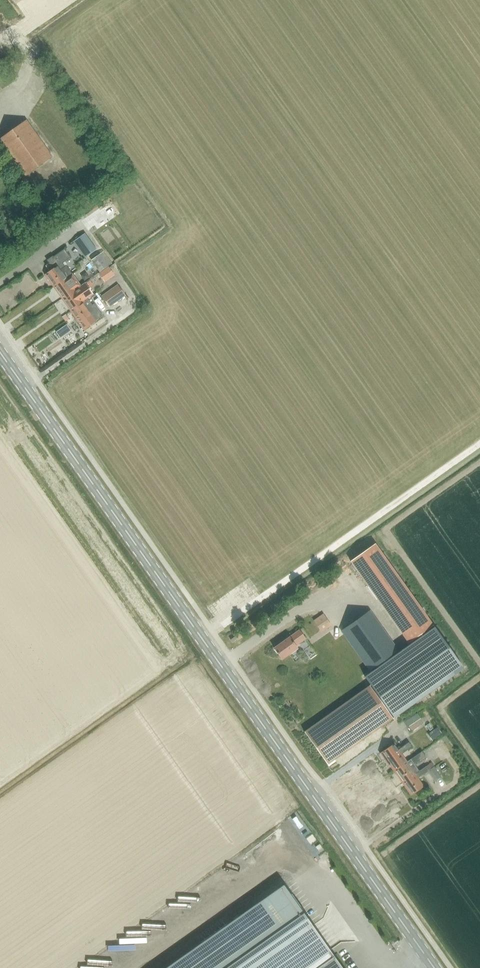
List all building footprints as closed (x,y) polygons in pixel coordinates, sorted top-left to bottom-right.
[(51,157),(26,121),(0,139),(0,145),(23,177),(51,157)] [(96,250),(85,233),(78,238),(85,248),(82,250),(86,257),(96,250)] [(53,288),(72,275),(66,266),(65,267),(62,264),(70,258),(64,249),(50,259),(52,261),(45,266),(49,272),(44,276),(45,276),(53,288)] [(99,273),(108,266),(100,254),(91,261),(99,273)] [(108,266),(99,273),(98,274),(104,283),(115,275),(108,266)] [(80,286),(72,275),(53,288),(62,300),(80,286)] [(80,286),(62,300),(70,311),(88,299),(93,295),(85,283),(80,286)] [(117,285),(101,296),(108,306),(124,295),(117,285)] [(88,299),(70,311),(83,330),(83,331),(96,322),(96,321),(91,315),(91,314),(87,309),(92,305),(88,299)] [(374,544),(349,562),(408,643),(432,625),(374,544)] [(353,572),(348,576),(355,584),(360,580),(353,572)] [(369,671),(397,651),(369,611),(341,632),(369,671)] [(313,621),(321,632),(331,625),(323,613),(313,621)] [(295,646),(300,642),(304,639),(299,630),(289,637),(273,648),(281,660),(297,648),(295,646)] [(433,679),(440,682),(442,676),(435,673),(433,679)] [(369,686),(304,733),(327,765),(393,719),(369,686)] [(402,721),(410,732),(423,723),(415,712),(402,721)] [(393,771),(406,763),(401,755),(411,747),(408,743),(397,750),(393,744),(380,753),(393,771)] [(402,783),(418,771),(414,766),(426,758),(422,752),(406,763),(393,771),(402,783)] [(433,766),(428,770),(436,781),(441,777),(433,766)] [(417,779),(428,771),(425,767),(419,771),(418,771),(402,783),(410,795),(423,787),(417,779)] [(166,967),(319,967),(333,958),(282,885),(166,967)] [(333,958),(319,967),(341,967),(333,958)]
